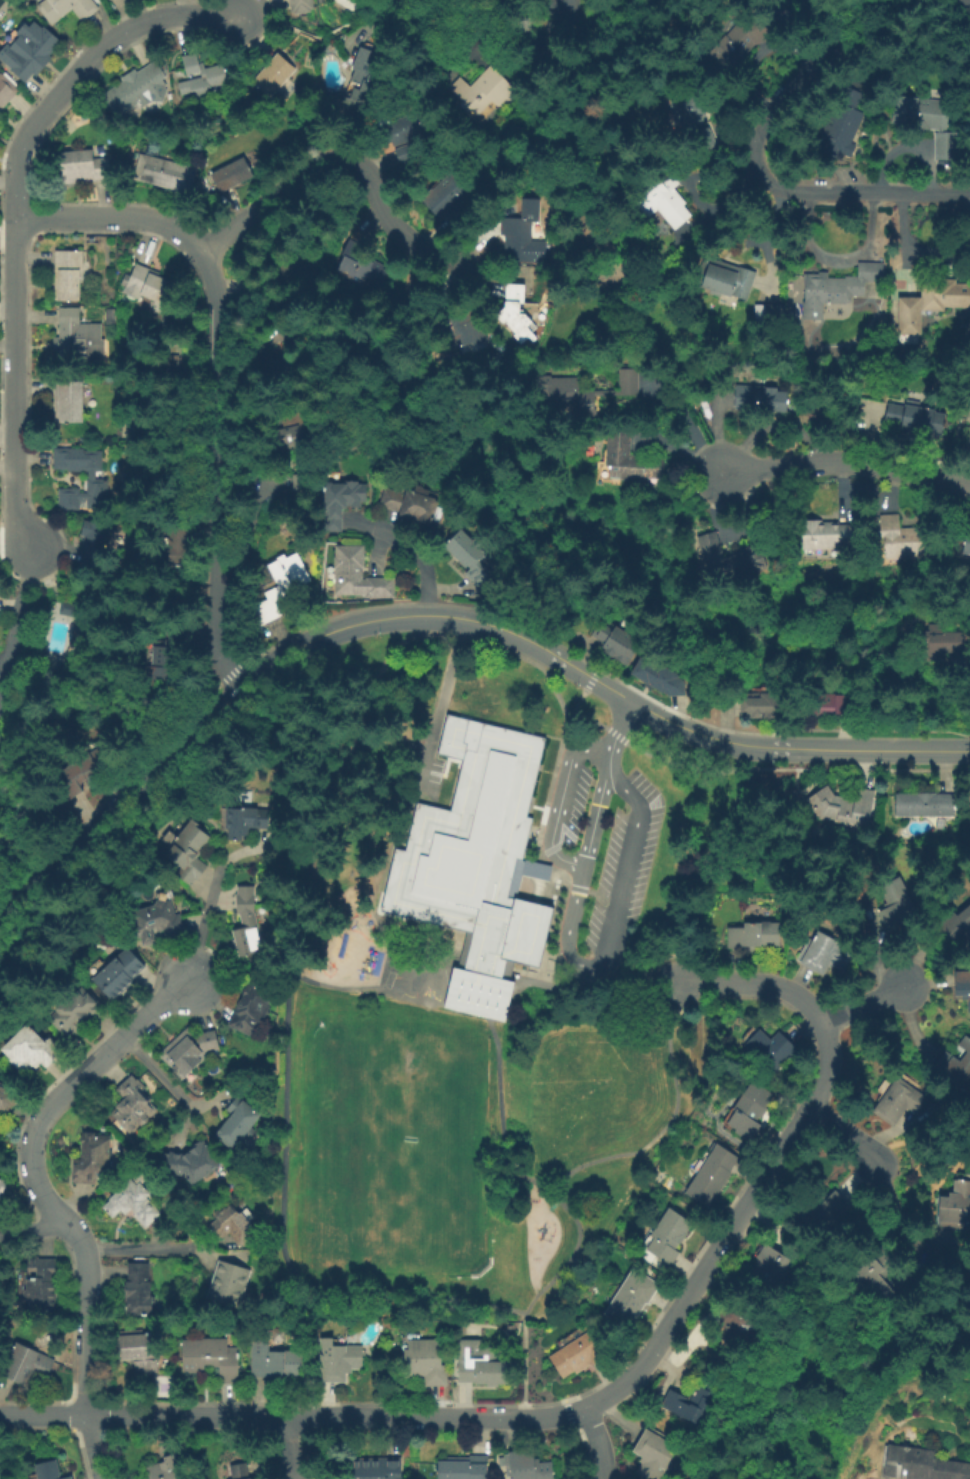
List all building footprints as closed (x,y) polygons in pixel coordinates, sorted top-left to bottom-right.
[(37,4),(43,0),(90,0),(96,10),(81,19),(76,11),(52,26),(37,4)] [(292,16),(288,0),(316,0),(317,10),(292,16)] [(540,13),(545,0),(583,0),(573,26),(540,13)] [(969,9),(969,0),(954,0),(953,2),(969,9)] [(26,80),(0,58),(0,52),(32,16),(60,42),(26,80)] [(333,109),(360,120),(386,57),(358,45),(333,109)] [(179,56),(198,52),(202,71),(183,75),(179,56)] [(277,54),(298,71),(273,102),(252,84),(277,54)] [(158,59),(170,79),(162,83),(170,95),(143,112),(139,106),(118,119),(102,93),(158,59)] [(202,71),(227,65),(231,85),(214,89),(216,99),(195,104),(193,93),(180,95),(178,84),(204,79),(202,71)] [(449,89),(463,75),(471,83),(489,65),(515,91),(498,109),(492,103),(478,118),(449,89)] [(19,91),(0,110),(0,71),(19,91)] [(843,86),(863,96),(855,111),(864,116),(850,143),(856,146),(851,157),(841,152),(837,160),(812,146),(843,86)] [(671,125),(671,89),(705,89),(705,125),(671,125)] [(896,99),(947,101),(946,131),(895,129),(896,99)] [(381,123),(398,164),(423,154),(416,136),(426,132),(415,108),(381,123)] [(935,160),(935,137),(957,137),(957,160),(935,160)] [(95,150),(96,158),(108,157),(110,182),(62,186),(60,153),(95,150)] [(253,153),(258,162),(250,167),(255,177),(221,195),(210,175),(253,153)] [(135,181),(141,154),(198,168),(191,195),(135,181)] [(419,199),(455,166),(473,187),(456,202),(467,214),(455,224),(446,214),(439,221),(419,199)] [(674,234),(642,200),(660,183),(692,217),(674,234)] [(531,237),(531,242),(552,242),(552,263),(506,263),(506,237),(502,237),(502,221),(532,221),(531,237)] [(348,241),(358,244),(353,256),(381,266),(373,286),(336,273),(348,241)] [(83,252),(82,302),(54,302),(55,251),(83,252)] [(709,260),(756,273),(748,303),(701,289),(709,260)] [(122,293),(137,261),(180,281),(169,306),(142,294),(139,301),(122,293)] [(882,264),(882,282),(864,282),(864,296),(851,296),(851,305),(823,305),(823,321),(801,321),(801,276),(823,276),(823,280),(858,280),(858,263),(882,264)] [(953,288),(969,288),(969,304),(953,304),(953,309),(922,309),(921,344),(898,344),(898,297),(922,297),(922,280),(953,280),(953,288)] [(540,337),(527,349),(496,314),(506,306),(506,285),(524,285),(524,306),(520,306),(520,315),(540,337)] [(490,340),(458,356),(439,318),(471,302),(490,340)] [(764,323),(764,307),(778,307),(778,323),(764,323)] [(79,310),(79,325),(101,325),(101,361),(59,361),(59,309),(79,310)] [(280,342),(291,367),(276,373),(265,349),(280,342)] [(637,384),(637,396),(625,396),(625,397),(595,397),(595,418),(580,418),(580,408),(548,407),(548,392),(536,392),(536,377),(581,378),(581,392),(595,392),(595,390),(619,390),(619,371),(637,371),(637,384)] [(56,423),(56,380),(85,380),(85,423),(56,423)] [(779,386),(779,393),(790,393),(790,412),(767,412),(767,407),(734,407),(734,386),(779,386)] [(885,423),(889,403),(947,414),(943,434),(885,423)] [(274,433),(307,424),(313,447),(280,455),(274,433)] [(634,432),(634,459),(665,459),(665,481),(608,481),(608,432),(634,432)] [(52,472),(52,449),(104,449),(104,472),(52,472)] [(88,509),(88,481),(110,481),(110,509),(88,509)] [(380,508),(387,483),(436,498),(429,523),(380,508)] [(344,531),(324,531),(324,485),(366,485),(366,507),(344,507),(344,531)] [(60,512),(60,489),(80,489),(80,513),(60,512)] [(882,517),(901,516),(902,536),(936,534),(937,557),(884,559),(882,517)] [(101,569),(81,564),(87,538),(81,537),(84,520),(110,526),(101,569)] [(801,551),(801,523),(855,523),(855,551),(801,551)] [(167,567),(167,525),(191,525),(191,567),(167,567)] [(969,555),(969,528),(964,527),(959,553),(969,555)] [(461,529),(488,555),(482,561),(495,573),(479,589),(464,575),(470,568),(446,546),(461,529)] [(698,539),(716,533),(725,559),(759,547),(766,569),(714,587),(698,539)] [(365,547),(365,577),(393,577),(393,596),(334,595),(335,547),(365,547)] [(264,626),(255,607),(269,600),(265,590),(276,585),(266,564),(290,553),(302,577),(282,586),(294,611),(264,626)] [(74,603),(59,602),(58,614),(72,616),(74,603)] [(601,617),(645,642),(630,669),(601,653),(606,642),(592,634),(601,617)] [(944,663),(921,662),(921,634),(964,635),(964,654),(944,654),(944,663)] [(146,686),(146,650),(176,650),(176,686),(146,686)] [(628,672),(673,699),(685,680),(641,652),(628,672)] [(741,721),(740,682),(790,682),(790,721),(741,721)] [(819,716),(820,686),(858,686),(858,716),(819,716)] [(538,863),(544,875),(539,896),(529,896),(532,881),(525,870),(512,867),(505,895),(552,906),(537,967),(511,961),(509,968),(507,978),(511,979),(501,1019),(496,1018),(440,1005),(450,965),(454,965),(458,949),(462,929),(377,909),(392,846),(404,849),(416,800),(448,808),(464,741),(459,740),(464,717),(543,735),(522,821),(528,822),(519,859),(538,863)] [(81,791),(76,778),(104,768),(97,750),(58,764),(70,796),(81,791)] [(868,827),(829,820),(829,821),(818,819),(806,800),(828,785),(834,795),(855,799),(857,788),(874,791),(868,827)] [(895,817),(896,794),(915,794),(915,793),(936,793),(936,794),(954,794),(954,817),(895,817)] [(227,843),(228,808),(272,808),(271,829),(248,829),(248,843),(227,843)] [(192,884),(154,854),(172,832),(179,837),(192,821),(214,839),(198,859),(206,866),(192,884)] [(918,914),(885,931),(876,913),(887,907),(877,886),(899,875),(918,914)] [(267,949),(239,959),(232,931),(244,928),(241,915),(235,915),(235,887),(255,887),(255,912),(267,949)] [(131,911),(173,900),(182,933),(163,939),(160,928),(153,930),(157,942),(141,946),(131,911)] [(956,917),(969,904),(969,953),(957,938),(952,942),(939,927),(947,920),(946,919),(953,913),(956,917)] [(743,922),(779,922),(779,947),(771,947),(771,952),(744,952),(744,948),(727,948),(727,928),(743,928),(743,922)] [(814,929),(855,951),(844,971),(829,963),(822,975),(797,961),(814,929)] [(93,978),(128,948),(146,969),(111,998),(93,978)] [(954,970),(969,970),(969,1013),(968,1013),(967,1001),(963,1001),(962,996),(955,996),(954,970)] [(248,985),(275,999),(253,1041),(226,1027),(248,985)] [(50,1017),(83,988),(104,1011),(71,1041),(50,1017)] [(4,1049),(28,1026),(44,1042),(48,1038),(62,1052),(45,1068),(39,1062),(27,1074),(4,1049)] [(189,1027),(198,1036),(211,1033),(222,1046),(181,1084),(156,1057),(189,1027)] [(775,1074),(744,1046),(759,1029),(770,1039),(778,1031),(797,1049),(775,1074)] [(964,1034),(969,1038),(969,1095),(969,1096),(934,1071),(936,1068),(934,1066),(945,1050),(960,1061),(966,1052),(957,1045),(964,1034)] [(930,1100),(918,1117),(905,1108),(893,1127),(871,1112),(896,1076),(930,1100)] [(124,1102),(115,1093),(132,1078),(159,1108),(138,1127),(140,1130),(132,1137),(111,1114),(124,1102)] [(750,1142),(734,1132),(736,1129),(727,1124),(735,1111),(733,1110),(752,1080),(774,1095),(766,1108),(767,1109),(761,1119),(758,1117),(756,1121),(761,1125),(750,1142)] [(7,1114),(0,1110),(0,1084),(19,1096),(7,1114)] [(215,1136),(228,1121),(222,1116),(239,1097),(262,1117),(232,1151),(215,1136)] [(111,1137),(111,1176),(94,1176),(94,1185),(73,1185),(73,1161),(84,1161),(84,1137),(111,1137)] [(185,1154),(203,1139),(225,1165),(196,1190),(185,1177),(158,1174),(160,1153),(185,1154)] [(684,1193),(716,1143),(739,1158),(729,1172),(731,1173),(708,1208),(684,1193)] [(103,1206),(137,1178),(165,1212),(148,1227),(134,1210),(118,1224),(103,1206)] [(953,1180),(969,1181),(969,1224),(937,1222),(939,1197),(948,1197),(948,1192),(953,1192),(953,1180)] [(824,1228),(795,1198),(809,1184),(821,1197),(825,1193),(828,1196),(834,1190),(849,1205),(824,1228)] [(205,1225),(230,1202),(258,1233),(240,1249),(230,1237),(222,1244),(205,1225)] [(651,1236),(669,1208),(692,1223),(675,1249),(680,1253),(671,1266),(647,1250),(654,1239),(651,1236)] [(790,1260),(786,1268),(789,1270),(774,1296),(745,1279),(757,1259),(755,1258),(764,1243),(790,1260)] [(853,1274),(872,1257),(883,1270),(878,1274),(897,1296),(883,1308),(853,1274)] [(28,1281),(28,1261),(56,1261),(56,1281),(28,1281)] [(218,1261),(253,1272),(241,1311),(206,1300),(218,1261)] [(152,1265),(153,1317),(127,1317),(126,1266),(152,1265)] [(604,1314),(633,1268),(660,1285),(647,1305),(645,1303),(629,1330),(604,1314)] [(28,1314),(28,1281),(56,1281),(56,1314),(28,1314)] [(721,1348),(719,1308),(746,1307),(746,1314),(760,1313),(761,1344),(746,1344),(746,1347),(721,1348)] [(588,1331),(596,1343),(598,1341),(607,1355),(591,1365),(590,1364),(576,1374),(574,1370),(563,1378),(549,1357),(588,1331)] [(121,1362),(120,1333),(154,1333),(155,1362),(160,1362),(160,1378),(132,1378),(132,1362),(121,1362)] [(251,1377),(252,1337),(269,1337),(269,1351),(303,1352),(303,1382),(267,1381),(267,1377),(251,1377)] [(332,1338),(333,1338),(333,1339),(337,1339),(337,1346),(363,1345),(363,1370),(351,1370),(351,1374),(346,1374),(346,1382),(320,1382),(320,1338),(332,1338)] [(408,1339),(440,1339),(441,1365),(447,1365),(447,1386),(424,1386),(424,1378),(404,1378),(403,1349),(408,1349),(408,1339)] [(458,1382),(458,1339),(482,1339),(482,1347),(496,1347),(496,1361),(510,1361),(510,1384),(475,1384),(476,1382),(458,1382)] [(214,1373),(183,1373),(183,1340),(235,1340),(235,1355),(239,1355),(239,1388),(214,1388),(214,1373)] [(4,1375),(18,1343),(57,1360),(49,1379),(33,1373),(28,1385),(4,1375)] [(655,1403),(660,1392),(666,1394),(669,1389),(690,1399),(697,1385),(705,1389),(710,1379),(725,1387),(716,1404),(719,1405),(707,1429),(655,1403)] [(678,1447),(659,1478),(646,1478),(636,1473),(642,1463),(639,1461),(641,1457),(632,1452),(645,1428),(678,1447)] [(934,1458),(969,1463),(969,1478),(905,1478),(883,1476),(888,1444),(935,1450),(934,1458)] [(552,1462),(553,1478),(511,1478),(511,1477),(506,1477),(504,1455),(509,1455),(509,1453),(533,1450),(534,1460),(539,1459),(539,1463),(552,1462)] [(187,1454),(194,1478),(150,1478),(146,1466),(187,1454)] [(487,1456),(487,1478),(479,1478),(480,1474),(476,1474),(476,1478),(438,1478),(438,1462),(448,1462),(448,1458),(470,1458),(470,1456),(487,1456)] [(386,1477),(386,1478),(351,1478),(351,1458),(401,1458),(401,1477),(386,1477)] [(58,1460),(63,1478),(37,1478),(34,1466),(58,1460)] [(246,1463),(249,1478),(233,1478),(230,1465),(246,1463)]
